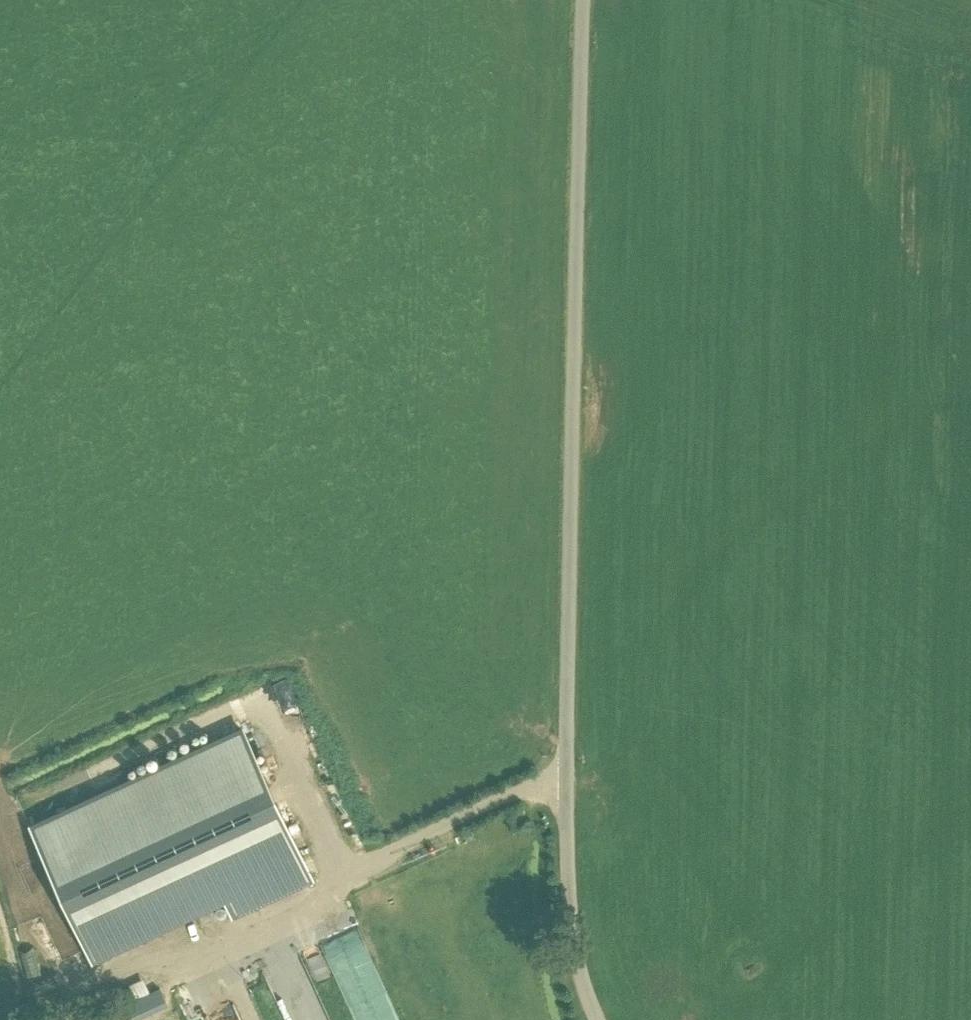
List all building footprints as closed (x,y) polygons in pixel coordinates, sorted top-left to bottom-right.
[(243,725),(29,823),(93,962),(225,902),(233,919),(315,881),(243,725)] [(133,1019),(137,1019),(168,1006),(160,988),(126,1004),(133,1019)] [(195,990),(186,994),(194,1014),(203,1010),(195,990)]
